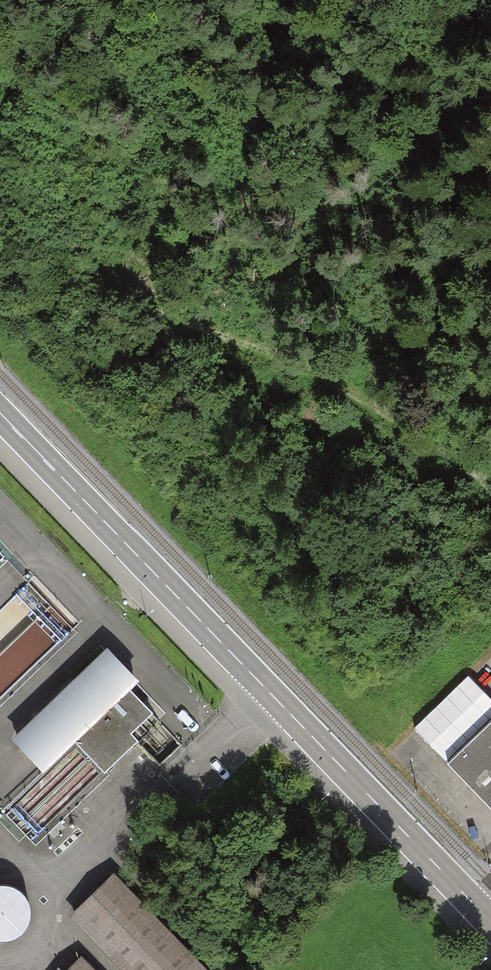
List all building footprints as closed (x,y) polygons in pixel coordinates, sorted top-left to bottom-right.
[(147,682),(115,648),(23,737),(55,771),(85,742),(112,770),(168,715),(141,688),(147,682)] [(448,759),(490,717),(490,693),(469,671),(415,725),(448,759)] [(460,762),(490,794),(490,731),(460,762)] [(75,915),(128,969),(214,969),(119,872),(75,915)] [(8,941),(17,938),(25,933),(32,924),(34,914),(34,903),(29,894),(22,886),(13,881),(2,880),(0,881),(0,941),(8,941)] [(71,969),(102,969),(87,954),(71,969)]
